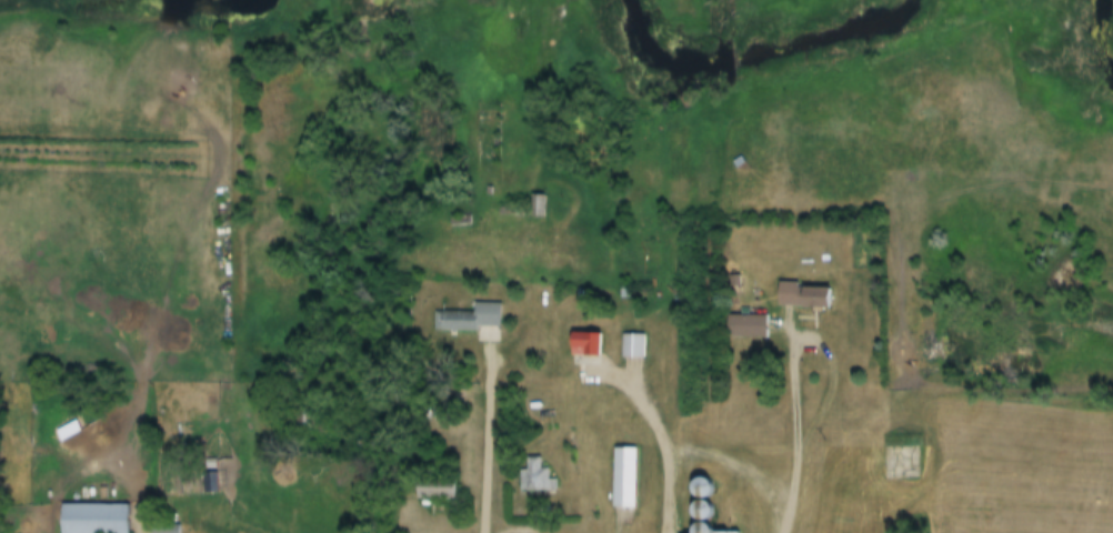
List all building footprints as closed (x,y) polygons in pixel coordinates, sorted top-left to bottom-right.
[(544,217),(544,193),(531,193),(531,217),(544,217)] [(829,284),(778,284),(778,305),(829,305),(829,284)] [(433,311),(433,329),(499,329),(499,302),(473,302),(473,311),(433,311)] [(765,314),(726,314),(726,336),(765,336),(765,314)] [(600,332),(572,331),(571,355),(600,356),(600,332)] [(642,333),(621,333),(621,358),(642,358),(642,333)] [(883,479),(917,479),(917,446),(883,446),(883,479)] [(613,507),(635,507),(635,447),(613,447),(613,507)] [(519,470),(519,490),(555,490),(555,479),(548,479),(548,468),(540,468),(540,457),(527,457),(527,470),(519,470)] [(202,473),(202,494),(217,494),(217,473),(202,473)] [(701,499),(691,507),(703,521),(715,511),(704,498),(715,490),(703,476),(690,487),(701,499)] [(415,499),(454,499),(454,480),(415,480),(415,499)] [(60,532),(128,532),(128,504),(60,504),(60,532)]
